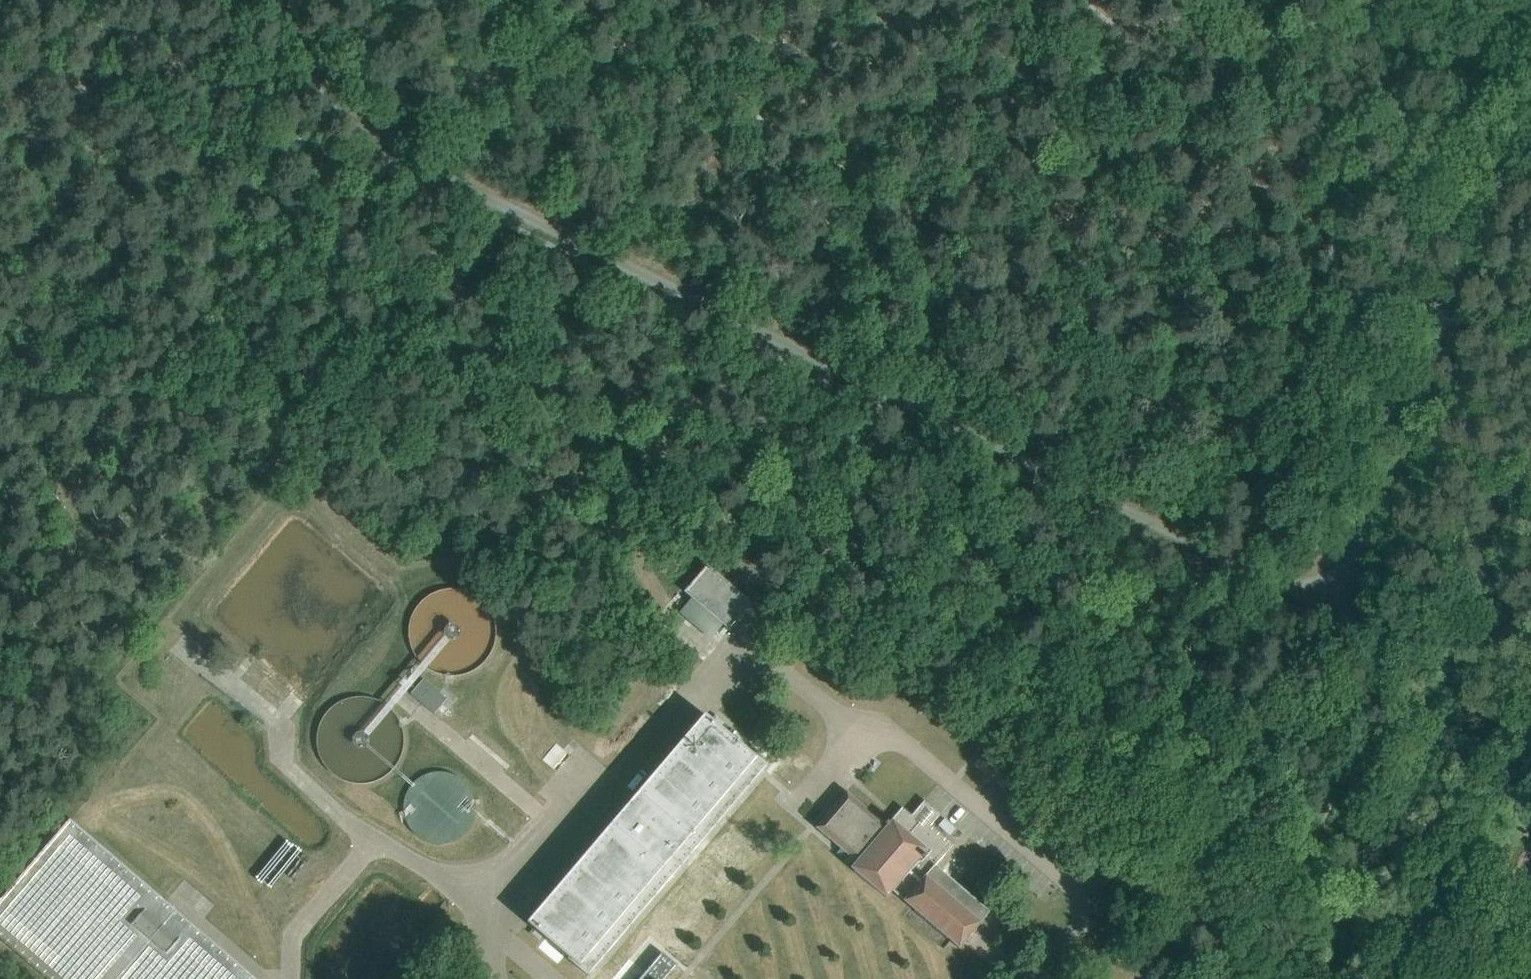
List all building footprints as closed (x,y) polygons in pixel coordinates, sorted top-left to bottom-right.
[(731,629),(755,601),(708,561),(685,589),(731,629)] [(497,633),(497,632),(497,623),(494,614),(489,605),(484,600),(477,594),(469,590),(462,588),(452,587),(443,588),(434,591),(427,595),(420,601),(414,608),(410,616),(408,623),(407,633),(409,642),(411,650),(416,658),(422,665),(429,670),(438,674),(446,676),(454,677),(461,676),(470,673),(479,668),(484,664),(490,656),(494,648),(497,640),(497,633)] [(424,678),(412,693),(434,712),(435,713),(448,699),(424,678)] [(403,739),(402,728),(399,720),(395,712),(389,706),(382,700),(374,696),(364,694),(356,694),(347,695),(339,698),(332,702),(326,707),(321,714),(316,722),(314,730),(313,739),(314,748),(317,756),(320,762),(327,771),(333,775),(340,780),(349,783),(358,784),(368,783),(374,781),(383,776),(390,771),(396,764),(400,756),(402,749),(403,739)] [(767,764),(748,747),(745,745),(705,712),(527,921),(568,956),(568,957),(569,957),(568,958),(588,975),(589,974),(589,975),(767,766),(767,765),(767,764)] [(474,806),(474,800),(472,793),(469,788),(465,782),(460,778),(455,775),(448,772),(441,771),(434,771),(428,773),(422,775),(416,779),(411,785),(407,791),(405,798),(404,804),(405,811),(406,817),(409,824),(413,829),(418,833),(423,837),(431,840),(437,841),(445,840),(452,838),(458,835),(463,831),(468,825),(471,819),(473,814),(474,806)] [(960,948),(976,928),(982,922),(981,921),(990,911),(937,865),(955,844),(932,824),(942,813),(925,799),(912,814),(903,806),(889,821),(887,820),(885,822),(847,790),(816,827),(856,861),(851,867),(887,897),(893,890),(960,948)] [(72,817),(0,900),(0,937),(49,978),(259,978),(72,817)] [(640,978),(667,978),(678,965),(663,952),(640,978)]
